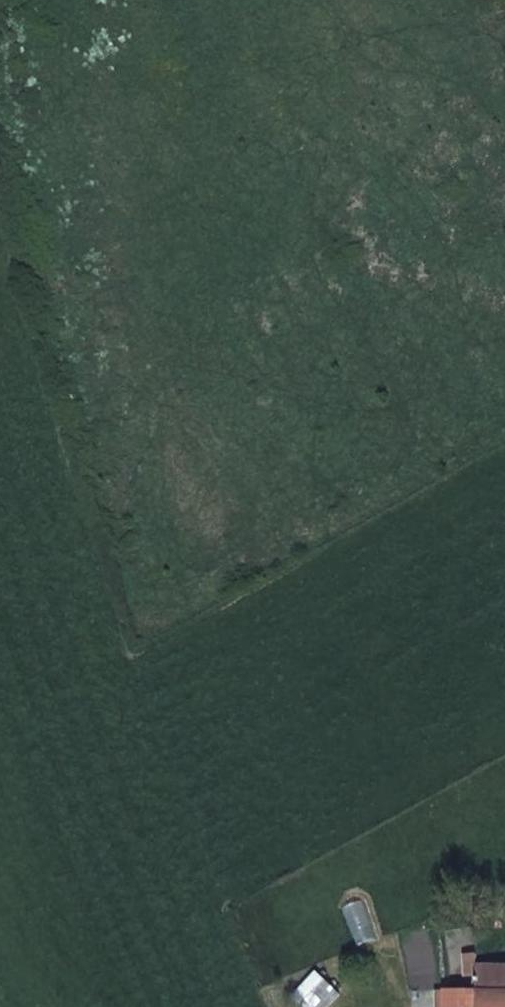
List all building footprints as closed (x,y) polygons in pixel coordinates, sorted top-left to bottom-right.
[(478,964),(477,991),(447,991),(447,1006),(504,1006),(504,965),(478,964)]
